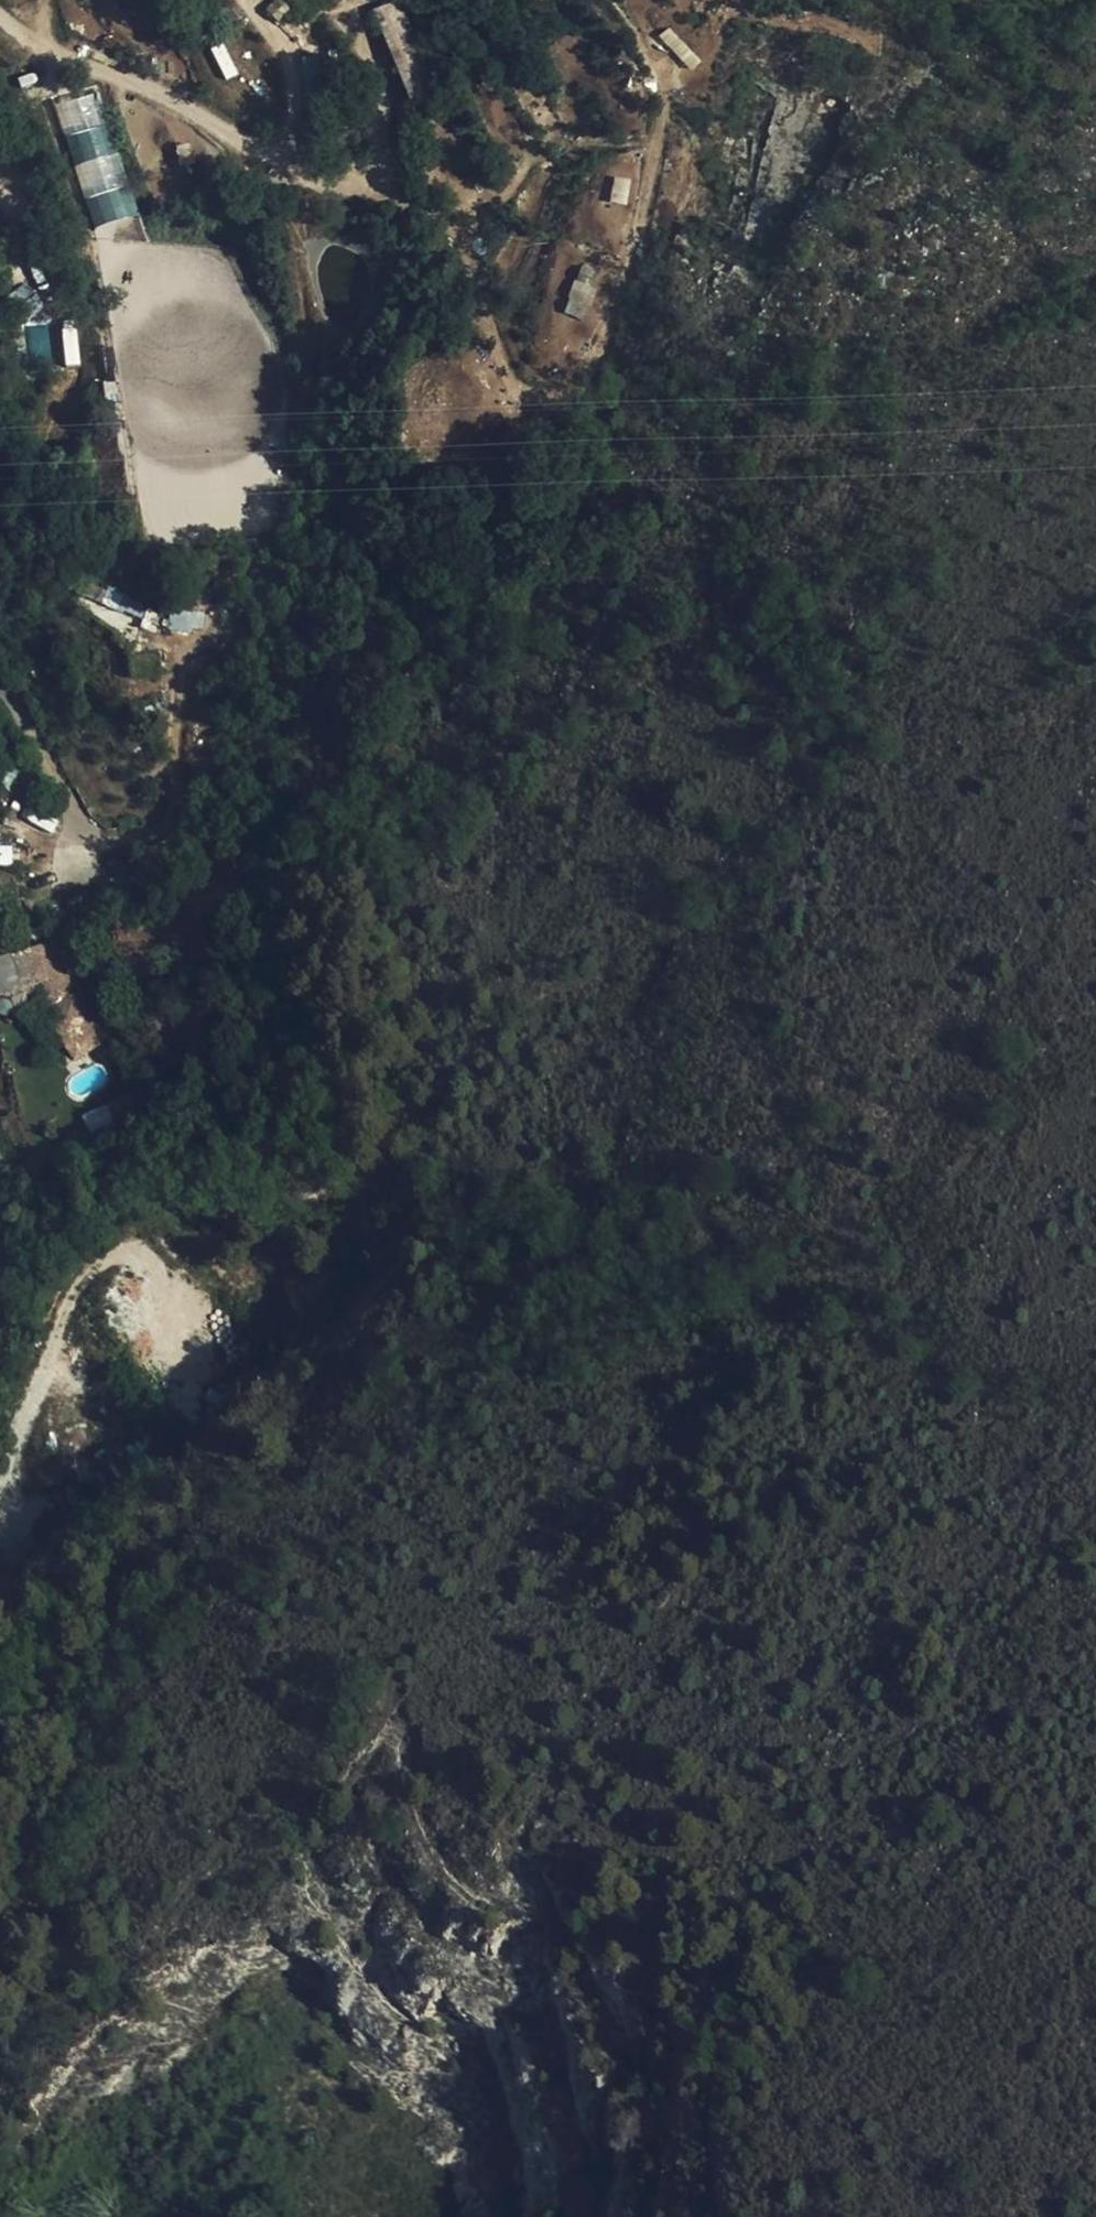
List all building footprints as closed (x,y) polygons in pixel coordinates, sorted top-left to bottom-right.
[(400,1),(374,11),(411,103),(437,93),(400,1)] [(672,26),(659,34),(686,71),(698,63),(672,26)] [(97,92),(56,105),(94,227),(135,214),(97,92)] [(596,285),(603,272),(583,263),(577,276),(596,285)] [(576,279),(563,311),(583,319),(596,287),(576,279)] [(169,611),(169,631),(204,630),(203,610),(169,611)] [(21,989),(8,952),(0,955),(0,996),(21,989)] [(107,1029),(87,1009),(75,1021),(96,1040),(107,1029)] [(35,1039),(56,1062),(68,1047),(47,1026),(35,1039)] [(107,1104),(83,1113),(89,1131),(114,1123),(107,1104)]
